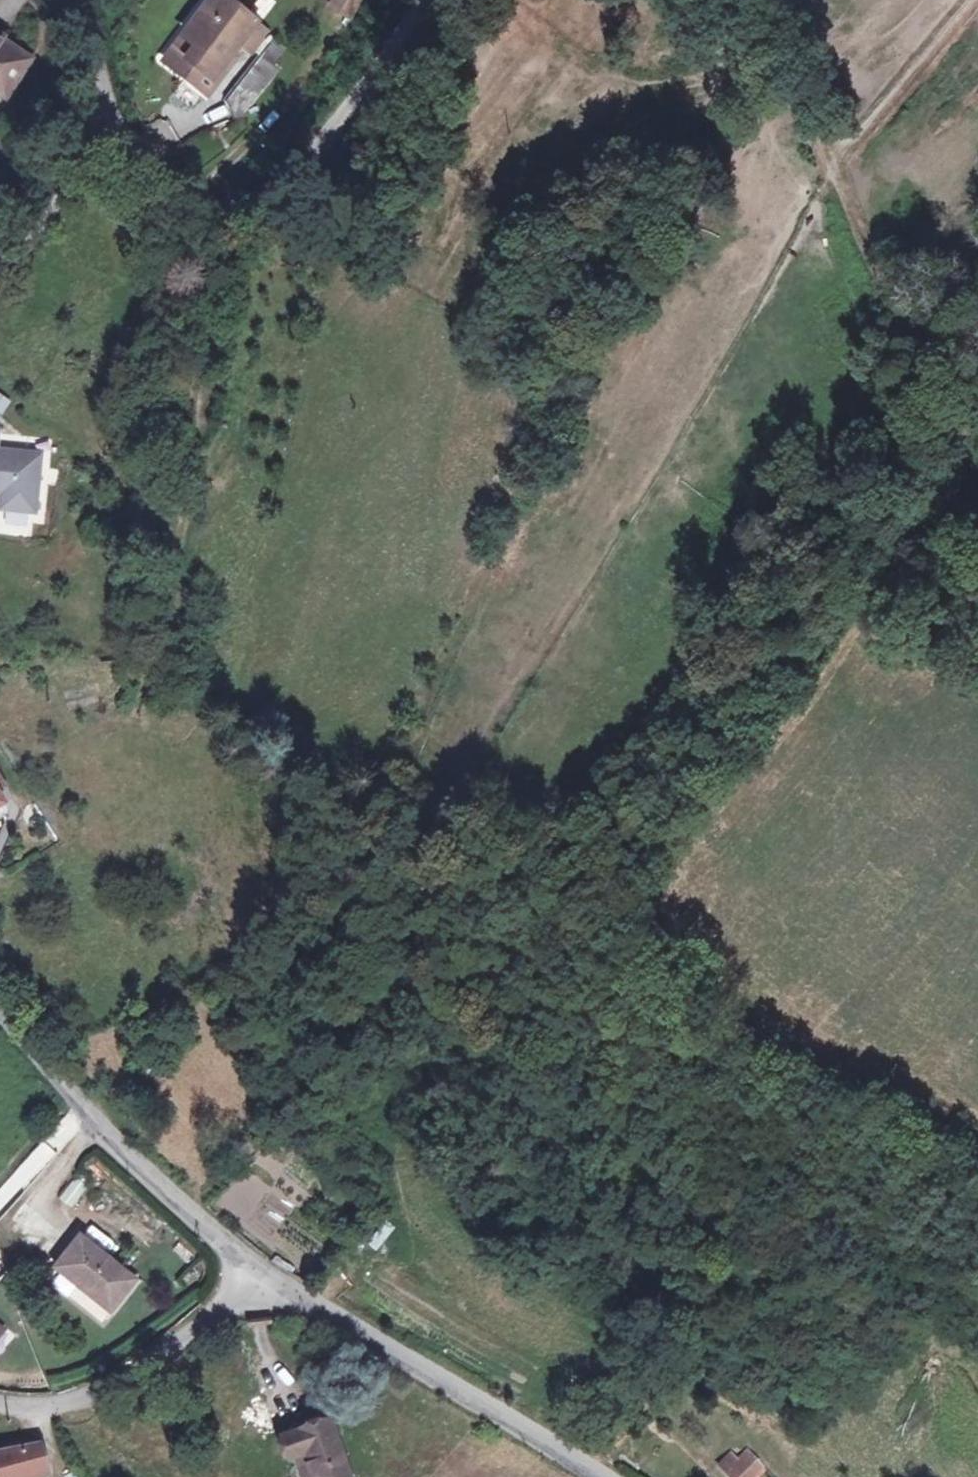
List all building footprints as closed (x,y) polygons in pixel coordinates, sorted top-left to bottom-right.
[(208,13),(204,10),(172,49),(192,66),(183,77),(204,94),(223,71),(219,67),(237,44),(252,56),(253,54),(256,57),(220,101),(221,103),(229,119),(238,120),(291,55),(256,28),(275,5),(270,0),(260,0),(245,19),(222,0),(218,0),(208,13)] [(328,10),(356,19),(362,0),(332,0),(328,10)] [(24,50),(0,34),(0,87),(24,50)] [(172,49),(163,61),(183,77),(192,66),(172,49)] [(26,129),(50,94),(39,87),(15,123),(26,129)] [(0,397),(0,414),(4,418),(13,407),(0,397)] [(1,499),(0,505),(0,514),(34,518),(41,462),(0,457),(0,499),(1,499)] [(128,1288),(72,1241),(49,1270),(75,1292),(73,1295),(102,1320),(128,1288)] [(285,1456),(295,1453),(303,1476),(339,1476),(320,1421),(269,1439),(276,1460),(285,1456)] [(727,1437),(717,1447),(724,1454),(715,1466),(725,1475),(723,1476),(752,1476),(757,1471),(727,1437)] [(0,1454),(0,1476),(20,1476),(34,1473),(29,1450),(0,1454)] [(295,1453),(285,1456),(292,1476),(303,1476),(295,1453)]
